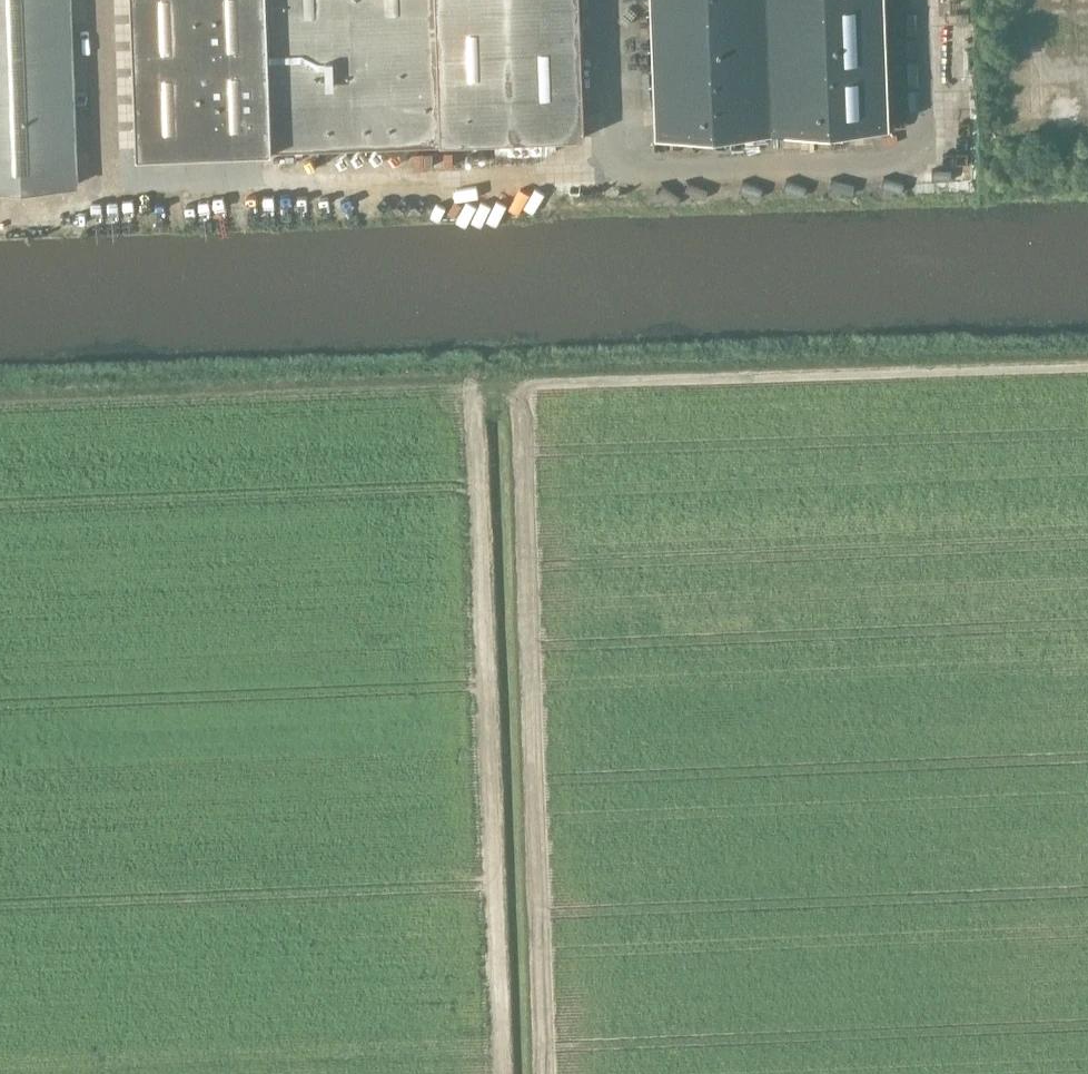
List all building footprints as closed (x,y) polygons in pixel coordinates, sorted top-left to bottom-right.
[(76,183),(69,0),(0,0),(0,186),(76,183)] [(136,153),(271,148),(584,137),(579,0),(130,0),(136,153)] [(655,134),(889,125),(884,0),(650,0),(655,134)] [(354,153),(354,169),(367,170),(367,153),(354,153)] [(701,207),(714,189),(704,182),(691,200),(701,207)]
